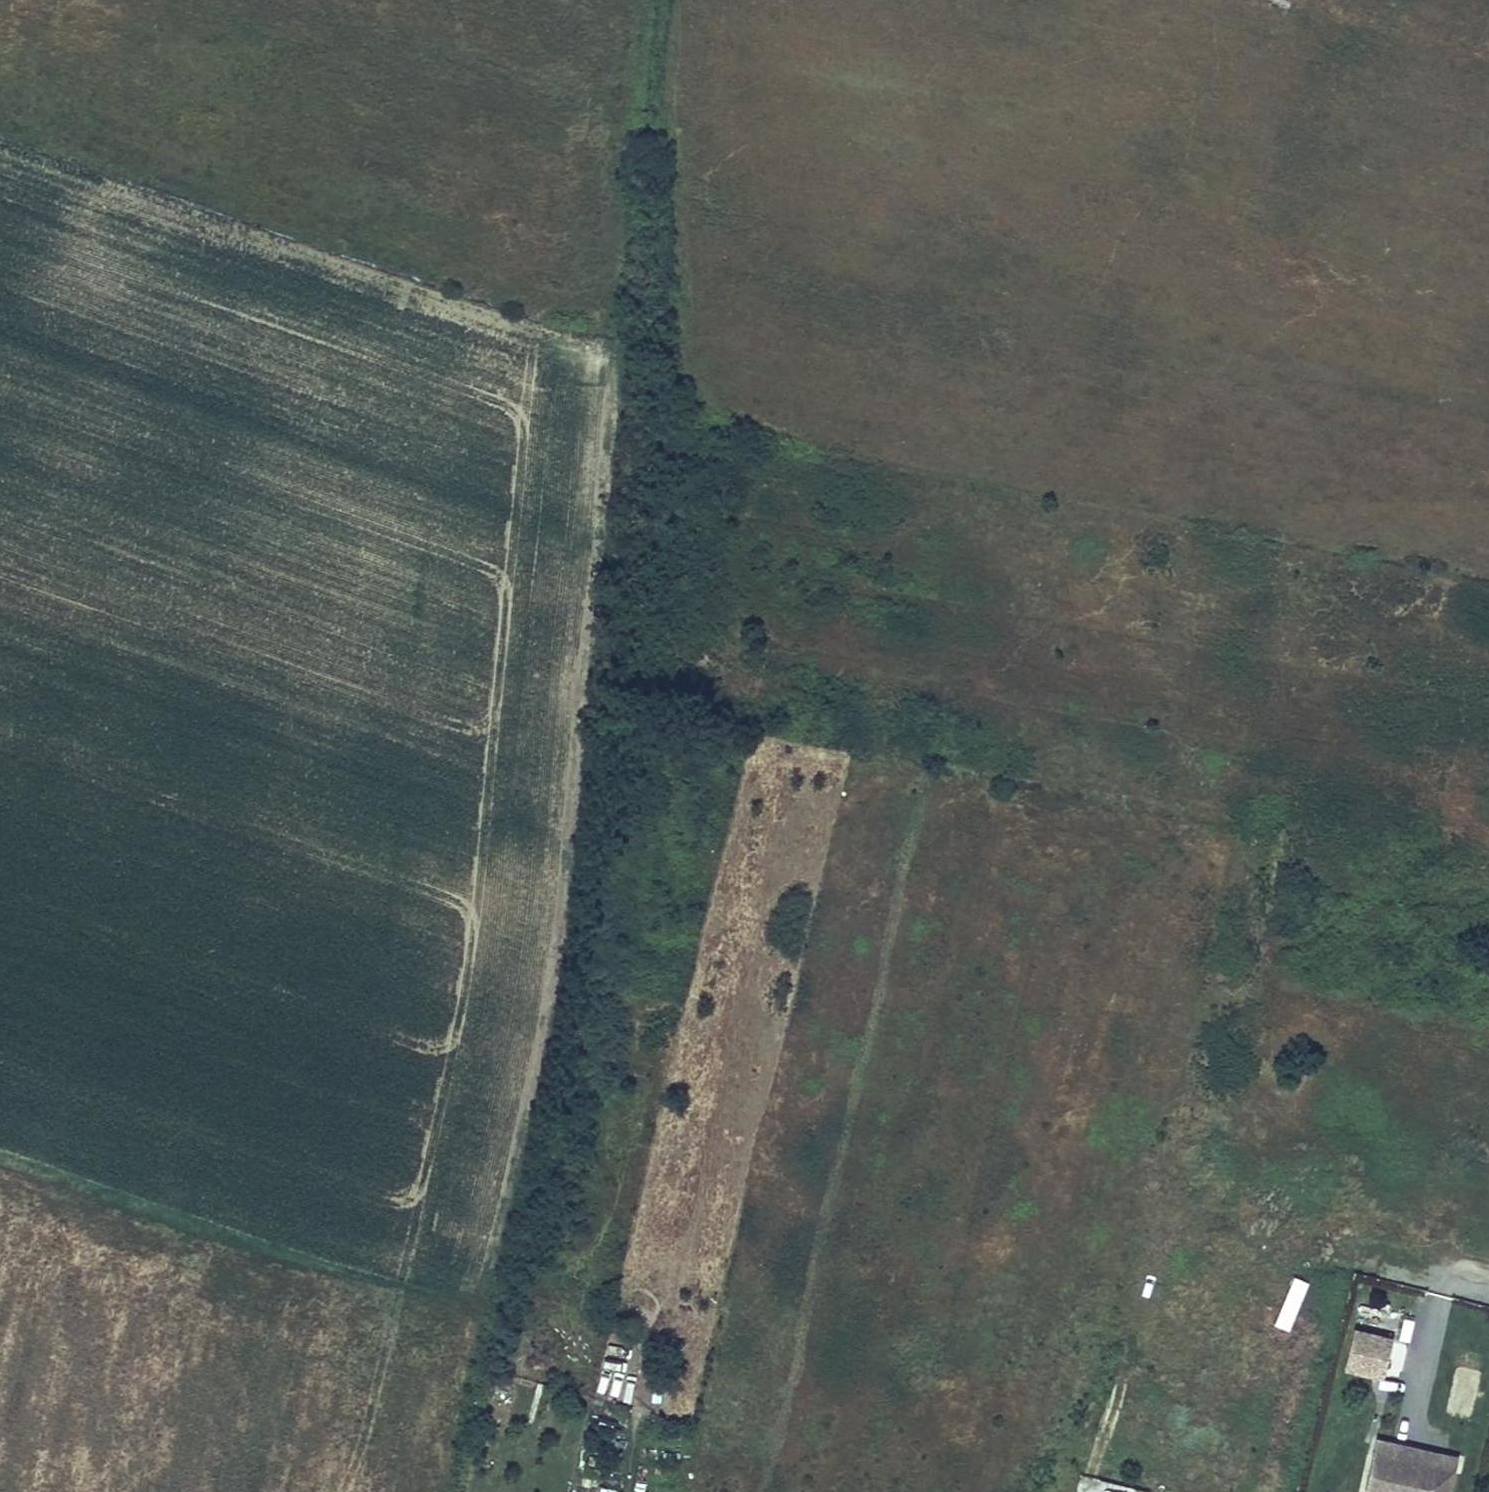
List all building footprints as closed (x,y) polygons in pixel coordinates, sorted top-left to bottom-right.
[(1289,1331),(1309,1282),(1293,1276),(1273,1325),(1289,1331)] [(1344,1370),(1385,1379),(1395,1337),(1353,1327),(1344,1370)] [(1377,1441),(1365,1491),(1452,1491),(1459,1457),(1377,1441)]
